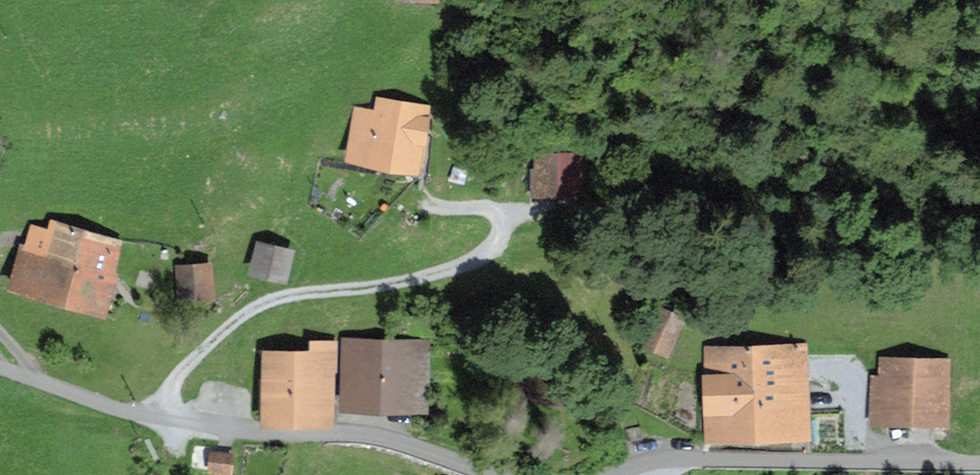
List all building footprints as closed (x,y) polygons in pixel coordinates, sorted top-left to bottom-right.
[(423,176),(433,101),(377,93),(376,105),(355,102),(347,165),(423,176)] [(533,195),(590,195),(590,146),(536,146),(536,161),(532,161),(533,195)] [(4,292),(60,306),(80,222),(47,214),(41,241),(18,236),(4,292)] [(119,231),(80,222),(60,306),(104,317),(117,263),(112,262),(119,231)] [(286,284),(294,246),(255,237),(246,276),(286,284)] [(218,300),(214,259),(177,263),(181,304),(218,300)] [(640,341),(672,353),(688,313),(656,301),(640,341)] [(341,413),(385,414),(388,328),(343,327),(341,413)] [(385,414),(429,415),(432,330),(388,328),(385,414)] [(334,428),(335,333),(308,333),(308,346),(262,345),(261,427),(334,428)] [(813,339),(759,342),(764,443),(817,441),(813,339)] [(759,342),(706,344),(711,446),(764,443),(759,342)] [(951,428),(952,354),(880,352),(880,372),(871,372),(870,427),(951,428)] [(234,452),(210,449),(207,472),(229,474),(231,474),(234,452)]
